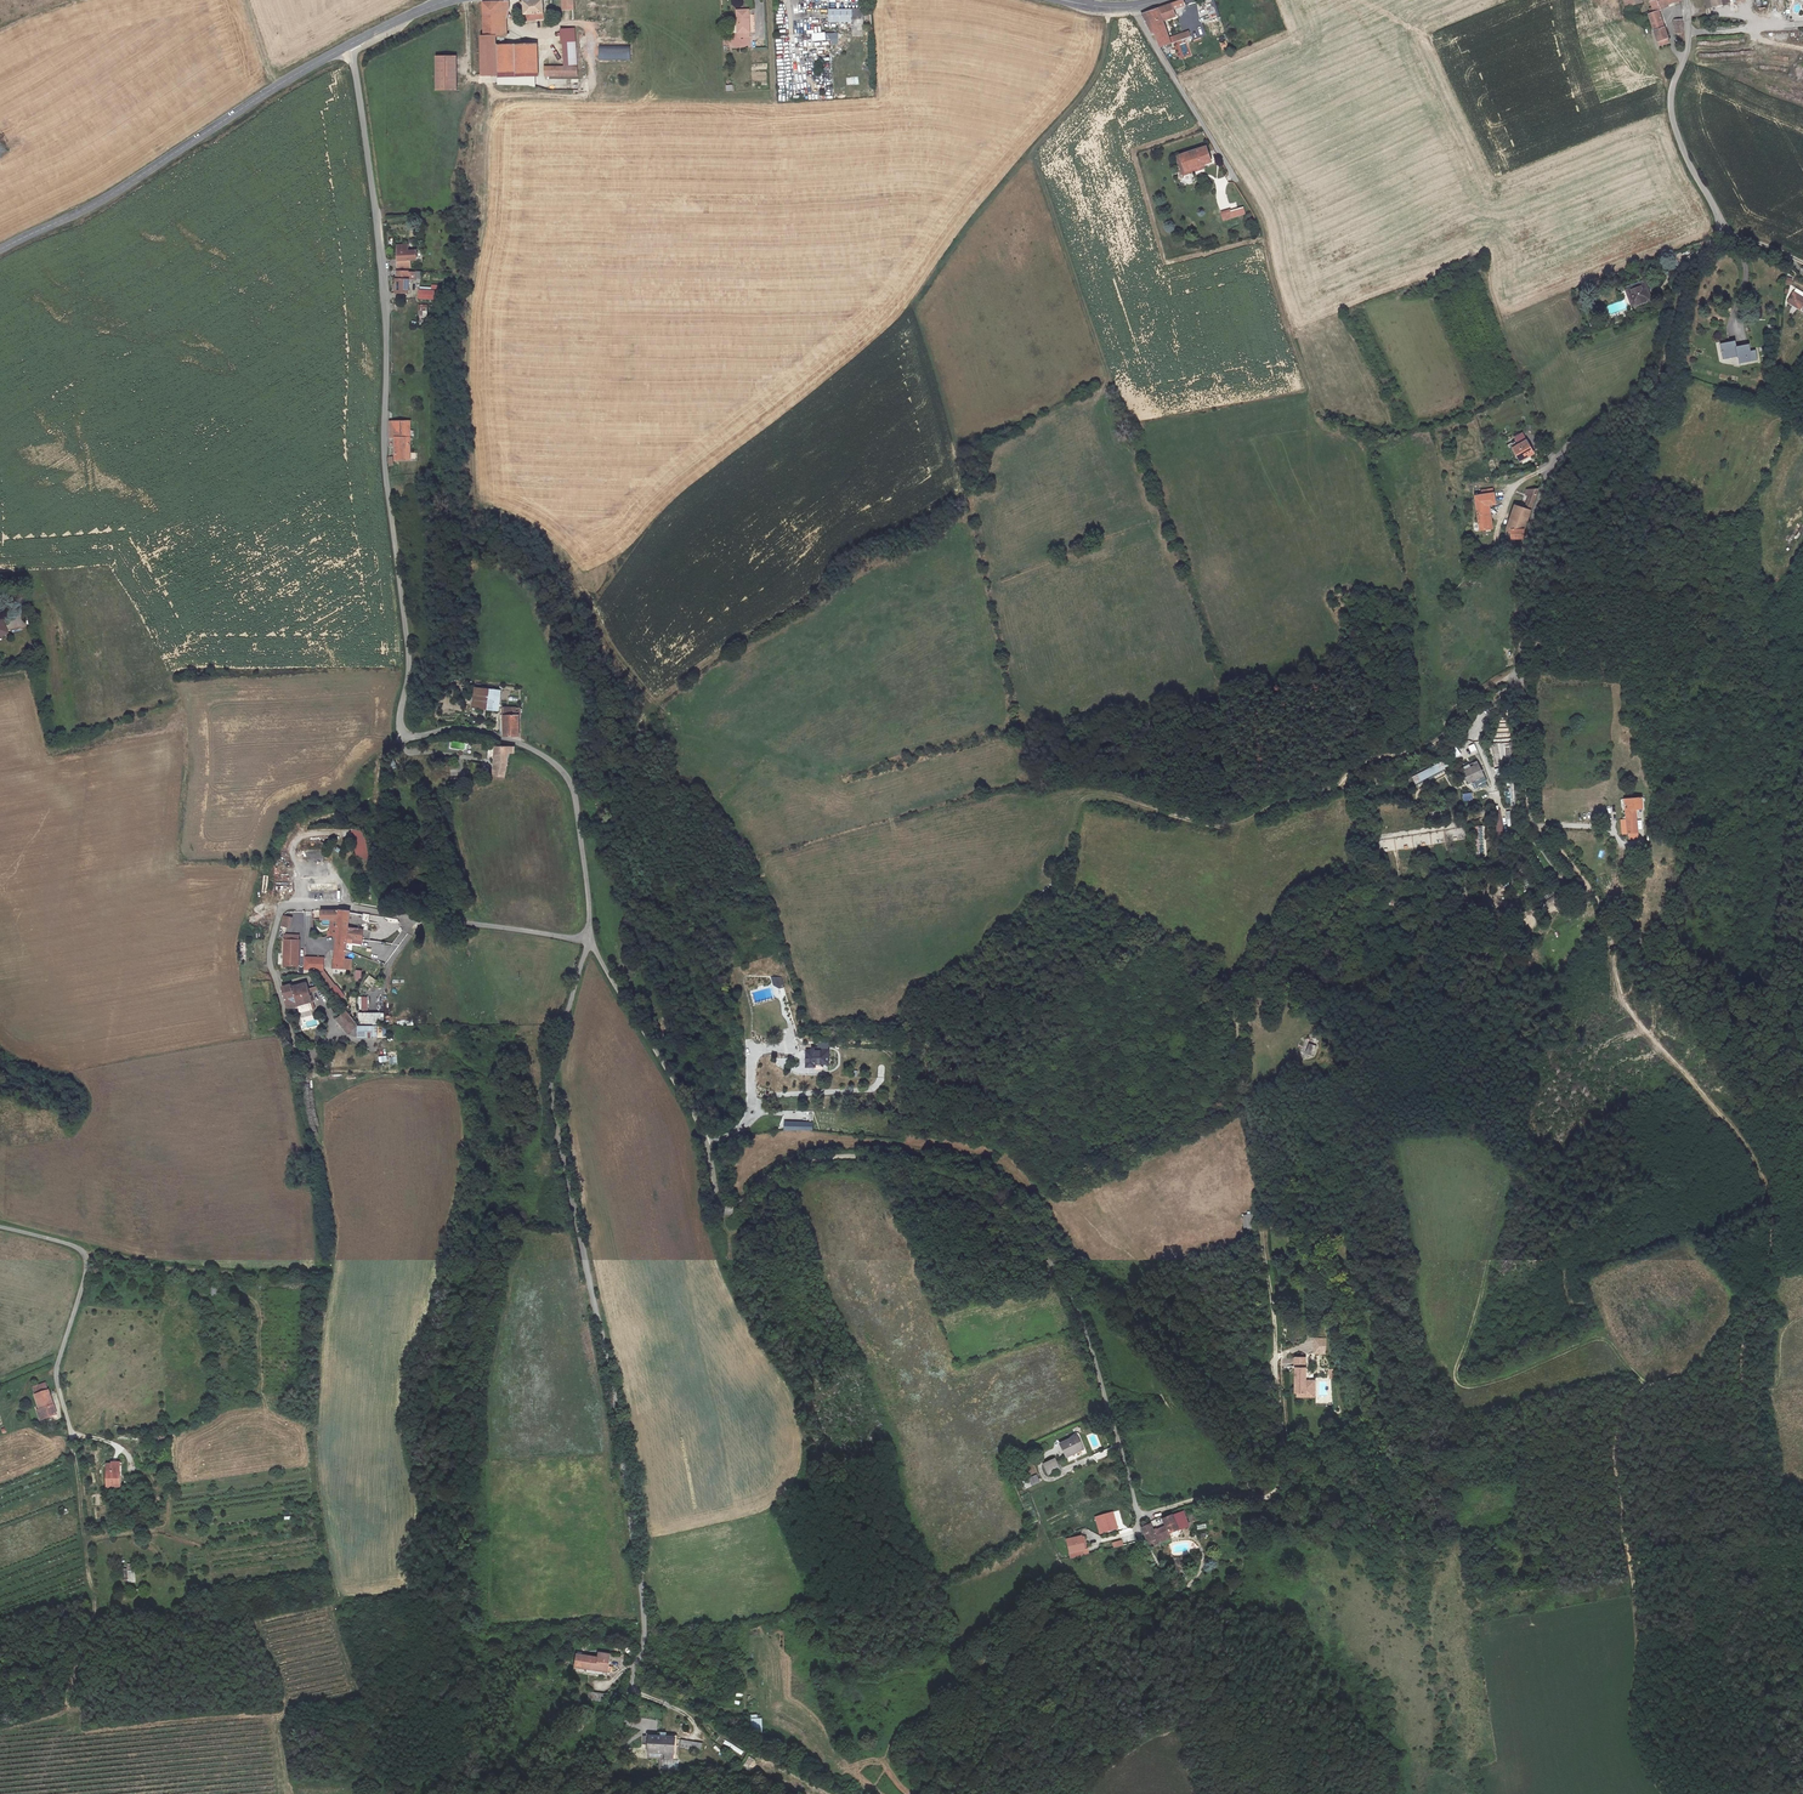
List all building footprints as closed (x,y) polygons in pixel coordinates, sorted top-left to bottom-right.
[(1623,16),(1619,0),(1611,0),(1609,0),(1613,18),(1623,16)] [(1625,11),(1640,6),(1638,0),(1620,0),(1625,11)] [(1648,5),(1652,14),(1653,16),(1647,18),(1657,44),(1667,41),(1657,13),(1666,9),(1666,8),(1680,2),(1680,0),(1660,0),(1648,5)] [(572,1),(562,1),(562,12),(572,11),(572,1)] [(831,2),(831,15),(854,14),(855,22),(866,21),(865,1),(831,2)] [(1153,39),(1158,47),(1169,44),(1161,21),(1174,17),(1171,10),(1183,6),(1181,1),(1140,14),(1150,34),(1153,33),(1154,38),(1153,39)] [(542,3),(523,4),(524,17),(533,17),(533,22),(542,22),(542,3)] [(739,3),(739,26),(745,26),(745,30),(752,29),(751,3),(739,3)] [(508,13),(508,5),(494,6),(482,7),(483,78),(538,80),(536,48),(535,48),(535,43),(527,43),(527,48),(497,50),(496,41),(505,40),(505,20),(508,13)] [(1685,46),(1682,22),(1674,23),(1676,36),(1679,36),(1680,46),(1685,46)] [(562,53),(569,52),(575,52),(574,33),(561,34),(562,53)] [(1187,33),(1172,37),(1174,42),(1189,38),(1187,33)] [(631,60),(631,45),(599,45),(599,60),(631,60)] [(541,71),(541,80),(577,80),(575,52),(569,52),(570,70),(541,71)] [(456,62),(436,63),(437,96),(457,96),(456,62)] [(536,80),(493,80),(493,90),(536,89),(536,80)] [(1185,167),(1186,170),(1206,163),(1211,161),(1206,146),(1180,155),(1185,167)] [(1185,167),(1180,155),(1176,157),(1183,175),(1187,174),(1186,170),(1185,167)] [(1206,163),(1186,170),(1187,174),(1207,167),(1206,163)] [(1184,176),(1185,183),(1194,182),(1193,174),(1184,176)] [(1245,206),(1237,208),(1239,214),(1247,212),(1245,206)] [(1237,208),(1224,212),(1226,218),(1239,214),(1237,208)] [(393,254),(394,264),(407,264),(407,256),(412,256),(412,247),(405,247),(404,241),(393,241),(393,254)] [(411,268),(393,267),(393,289),(405,289),(405,277),(411,277),(411,268)] [(1643,284),(1624,290),(1631,310),(1650,304),(1643,284)] [(1789,301),(1801,308),(1802,304),(1802,293),(1796,289),(1789,301)] [(435,298),(436,293),(436,291),(417,290),(417,297),(435,298)] [(428,315),(428,305),(419,305),(418,315),(428,315)] [(1721,342),(1721,346),(1723,358),(1738,356),(1737,345),(1736,340),(1721,342)] [(1737,345),(1738,356),(1740,363),(1758,359),(1756,349),(1751,350),(1750,343),(1737,345)] [(410,457),(410,442),(406,442),(406,424),(396,424),(396,435),(396,457),(410,457)] [(1513,448),(1521,459),(1533,452),(1526,440),(1513,448)] [(1533,491),(1536,487),(1523,488),(1522,493),(1526,494),(1521,506),(1512,504),(1504,527),(1508,529),(1508,537),(1521,537),(1522,525),(1527,510),(1533,491)] [(1488,527),(1488,521),(1485,522),(1482,504),(1485,504),(1492,503),(1490,491),(1472,495),(1477,530),(1482,529),(1487,528),(1488,527)] [(22,616),(9,621),(13,630),(25,625),(22,616)] [(12,631),(6,618),(0,620),(0,637),(12,631)] [(478,683),(474,702),(499,707),(503,688),(478,683)] [(521,715),(521,707),(505,706),(504,734),(505,735),(519,735),(519,715),(521,715)] [(1488,744),(1493,766),(1496,765),(1492,745),(1511,744),(1512,772),(1518,772),(1516,740),(1492,741),(1491,744),(1488,744)] [(495,747),(493,777),(504,777),(509,753),(513,753),(512,747),(495,747)] [(1413,776),(1416,782),(1444,769),(1443,767),(1448,764),(1445,760),(1413,776)] [(1476,760),(1460,769),(1468,784),(1484,776),(1476,760)] [(1501,768),(1494,770),(1497,774),(1498,781),(1505,779),(1504,772),(1502,773),(1501,768)] [(1479,788),(1488,784),(1485,777),(1476,781),(1479,788)] [(1626,819),(1625,819),(1626,833),(1638,832),(1635,809),(1642,808),(1641,797),(1625,798),(1626,819)] [(1446,807),(1425,813),(1427,820),(1448,815),(1446,807)] [(1500,811),(1490,812),(1494,844),(1503,842),(1500,811)] [(353,829),(358,859),(370,857),(365,827),(353,829)] [(1390,850),(1445,842),(1443,831),(1388,839),(1390,850)] [(1515,866),(1512,867),(1519,888),(1522,888),(1515,866)] [(1562,886),(1534,903),(1536,906),(1564,889),(1562,886)] [(347,936),(348,926),(350,912),(339,910),(322,910),(322,917),(339,917),(337,935),(339,935),(347,936)] [(292,918),(284,916),(282,926),(290,927),(292,918)] [(371,928),(348,926),(347,936),(354,937),(370,939),(371,928)] [(343,971),(347,936),(339,935),(337,935),(333,970),(343,971)] [(298,966),(300,940),(285,939),(284,965),(298,966)] [(325,957),(305,956),(305,969),(324,970),(325,957)] [(369,975),(364,981),(372,986),(376,980),(369,975)] [(306,982),(292,986),(295,996),(310,991),(309,988),(306,982)] [(295,996),(292,986),(291,984),(281,987),(284,998),(288,1009),(310,1002),(313,1001),(310,991),(295,996)] [(359,996),(359,1009),(368,1010),(368,996),(359,996)] [(348,1033),(353,1029),(355,1027),(357,1026),(358,1025),(357,1024),(346,1010),(336,1018),(348,1033)] [(359,1023),(384,1023),(384,1011),(359,1011),(359,1023)] [(369,1034),(369,1028),(369,1024),(357,1024),(358,1025),(357,1026),(357,1034),(369,1034)] [(1316,1046),(1310,1043),(1306,1052),(1312,1054),(1316,1046)] [(828,1050),(806,1050),(806,1066),(815,1066),(815,1064),(828,1064),(828,1050)] [(812,1122),(785,1122),(785,1129),(812,1130),(812,1122)] [(1252,1227),(1252,1214),(1244,1214),(1244,1228),(1252,1227)] [(1324,1339),(1315,1339),(1315,1353),(1324,1353),(1324,1339)] [(1298,1389),(1298,1392),(1311,1392),(1311,1380),(1307,1380),(1307,1370),(1306,1368),(1307,1357),(1297,1357),(1296,1368),(1297,1368),(1296,1389),(1298,1389)] [(47,1395),(33,1399),(37,1414),(35,1415),(38,1424),(54,1419),(47,1395)] [(1061,1445),(1067,1459),(1085,1452),(1079,1437),(1061,1445)] [(1043,1464),(1048,1476),(1059,1471),(1055,1460),(1043,1464)] [(105,1462),(106,1479),(107,1486),(119,1485),(118,1462),(105,1462)] [(1023,1481),(1025,1488),(1039,1482),(1036,1476),(1023,1481)] [(1185,1512),(1181,1513),(1187,1527),(1191,1526),(1185,1512)] [(1173,1517),(1179,1531),(1187,1527),(1181,1513),(1173,1517)] [(1179,1531),(1173,1517),(1164,1520),(1167,1527),(1170,1535),(1179,1531)] [(1107,1524),(1099,1525),(1100,1532),(1108,1531),(1107,1524)] [(1162,1543),(1157,1531),(1154,1525),(1143,1530),(1149,1544),(1154,1548),(1163,1545),(1162,1543)] [(1170,1535),(1167,1527),(1157,1531),(1162,1543),(1171,1539),(1170,1535)] [(1071,1552),(1085,1548),(1083,1537),(1068,1541),(1071,1552)] [(1113,1548),(1123,1546),(1122,1540),(1112,1543),(1113,1548)] [(1085,1548),(1071,1552),(1072,1559),(1091,1554),(1089,1547),(1085,1548)] [(596,1659),(576,1656),(574,1668),(611,1673),(611,1670),(609,1670),(611,1656),(597,1654),(596,1659)] [(606,1695),(589,1692),(588,1701),(605,1703),(606,1695)] [(621,1694),(613,1692),(610,1703),(618,1705),(621,1694)] [(749,1728),(762,1728),(762,1718),(748,1718),(749,1728)] [(663,1734),(657,1734),(655,1734),(655,1737),(645,1736),(645,1746),(644,1753),(669,1755),(670,1749),(671,1738),(663,1738),(663,1734)] [(740,1756),(743,1752),(726,1739),(724,1743),(740,1756)] [(679,1741),(679,1749),(702,1750),(702,1741),(679,1741)] [(721,1755),(723,1752),(715,1746),(713,1748),(721,1755)] [(744,1767),(750,1769),(754,1759),(748,1756),(744,1767)]
